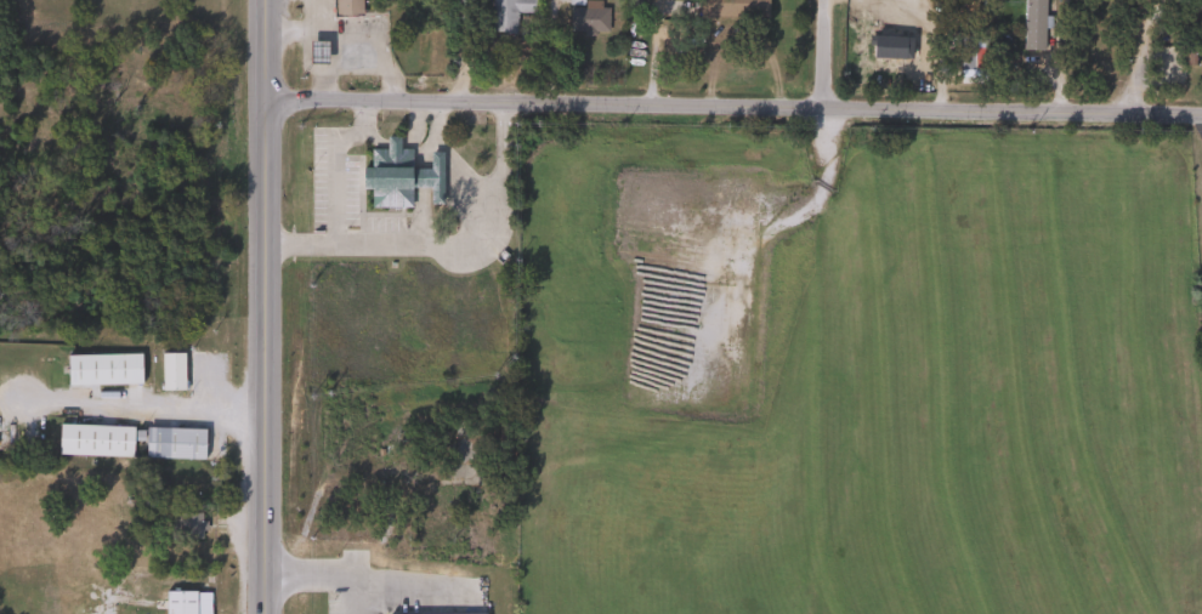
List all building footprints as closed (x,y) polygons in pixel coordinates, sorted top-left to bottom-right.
[(330,13),(330,0),(358,0),(358,13),(330,13)] [(452,23),(452,0),(471,0),(471,11),(478,11),(477,24),(452,23)] [(488,33),(488,0),(534,0),(534,13),(512,13),(512,33),(488,33)] [(701,18),(701,0),(764,0),(764,18),(701,18)] [(1020,50),(1020,0),(1041,0),(1041,50),(1020,50)] [(606,10),(606,33),(566,32),(567,1),(597,1),(597,10),(606,10)] [(956,69),(956,42),(983,42),(983,69),(956,69)] [(408,209),(368,206),(369,188),(358,188),(359,166),(367,167),(368,148),(382,149),(384,136),(397,137),(397,148),(409,149),(408,167),(427,169),(427,152),(441,153),(437,200),(429,200),(429,188),(409,187),(408,209)] [(181,352),(181,390),(158,390),(158,352),(181,352)] [(64,354),(137,354),(137,383),(64,383),(64,354)] [(56,454),(56,425),(130,426),(130,456),(56,454)] [(143,459),(143,427),(200,427),(200,459),(143,459)] [(478,484),(460,484),(460,462),(478,462),(478,484)] [(440,471),(440,523),(414,523),(414,471),(440,471)] [(200,512),(200,538),(174,538),(174,512),(200,512)] [(192,591),(192,613),(161,613),(161,591),(192,591)] [(380,603),(380,613),(347,613),(347,603),(380,603)]
